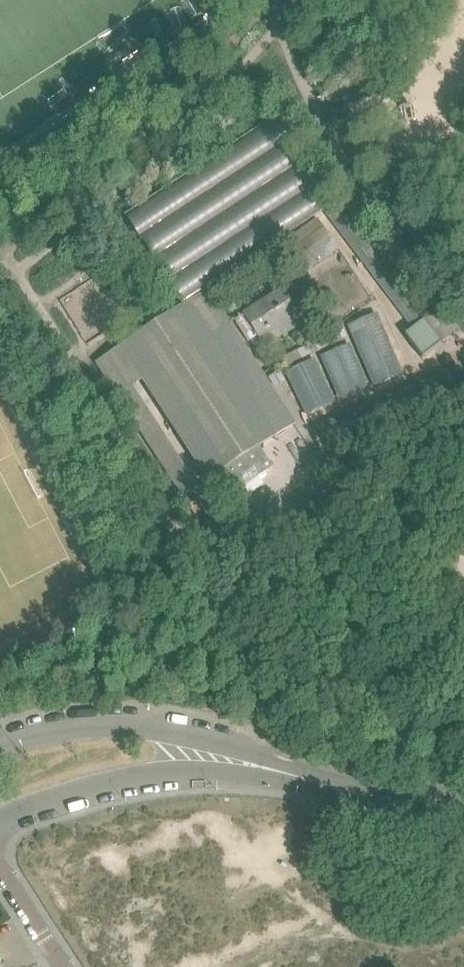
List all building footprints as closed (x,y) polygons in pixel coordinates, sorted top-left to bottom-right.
[(428,325),(336,205),(327,212),(415,328),(405,336),(422,359),(441,345),(437,339),(451,328),(441,315),(428,325)] [(338,250),(324,229),(317,220),(278,248),(284,257),(298,278),(338,250)] [(311,299),(301,285),(294,289),(304,303),(311,299)] [(299,316),(282,290),(244,314),(237,319),(240,323),(237,325),(248,342),(258,336),(260,340),(299,316)] [(294,425),(208,293),(196,300),(217,332),(211,336),(189,303),(163,319),(155,307),(127,326),(135,338),(97,362),(184,496),(209,480),(224,503),(241,492),(240,490),(273,469),(259,448),(294,425)] [(402,374),(377,315),(348,327),(374,386),(402,374)] [(347,338),(338,316),(327,321),(337,343),(347,338)] [(285,367),(335,343),(325,324),(317,328),(323,341),(312,346),(311,345),(281,359),(285,367)] [(368,389),(350,345),(321,357),(340,401),(368,389)] [(334,403),(313,361),(311,362),(309,357),(291,366),(293,371),(287,374),(308,416),(334,403)]
